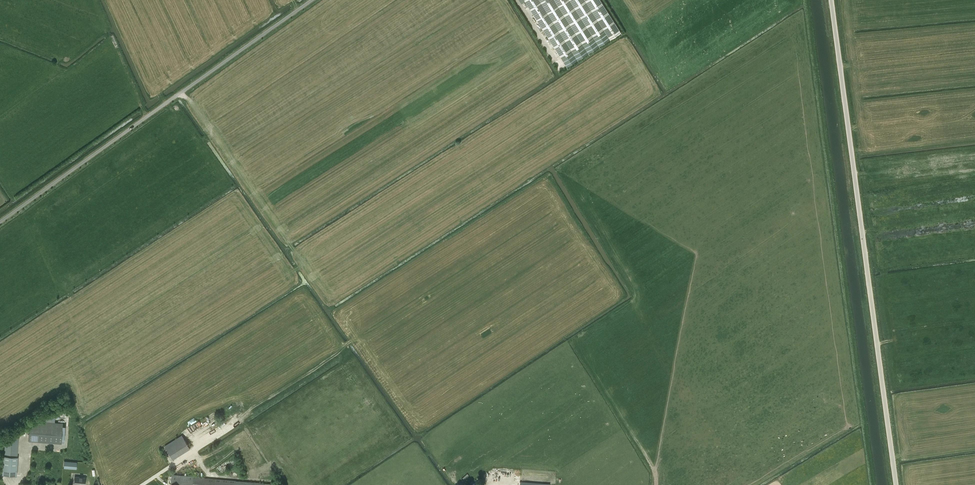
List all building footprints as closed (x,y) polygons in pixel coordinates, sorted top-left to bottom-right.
[(616,24),(600,0),(524,0),(562,59),(616,24)] [(570,66),(581,59),(577,51),(565,58),(570,66)] [(28,441),(61,443),(63,423),(30,420),(28,441)] [(6,433),(2,475),(16,476),(19,434),(6,433)] [(182,435),(168,444),(165,446),(173,459),(190,449),(182,435)] [(221,463),(224,469),(235,464),(233,458),(221,463)] [(171,484),(272,484),(205,478),(205,477),(172,474),(171,484)] [(75,476),(74,484),(85,484),(85,477),(75,476)]
